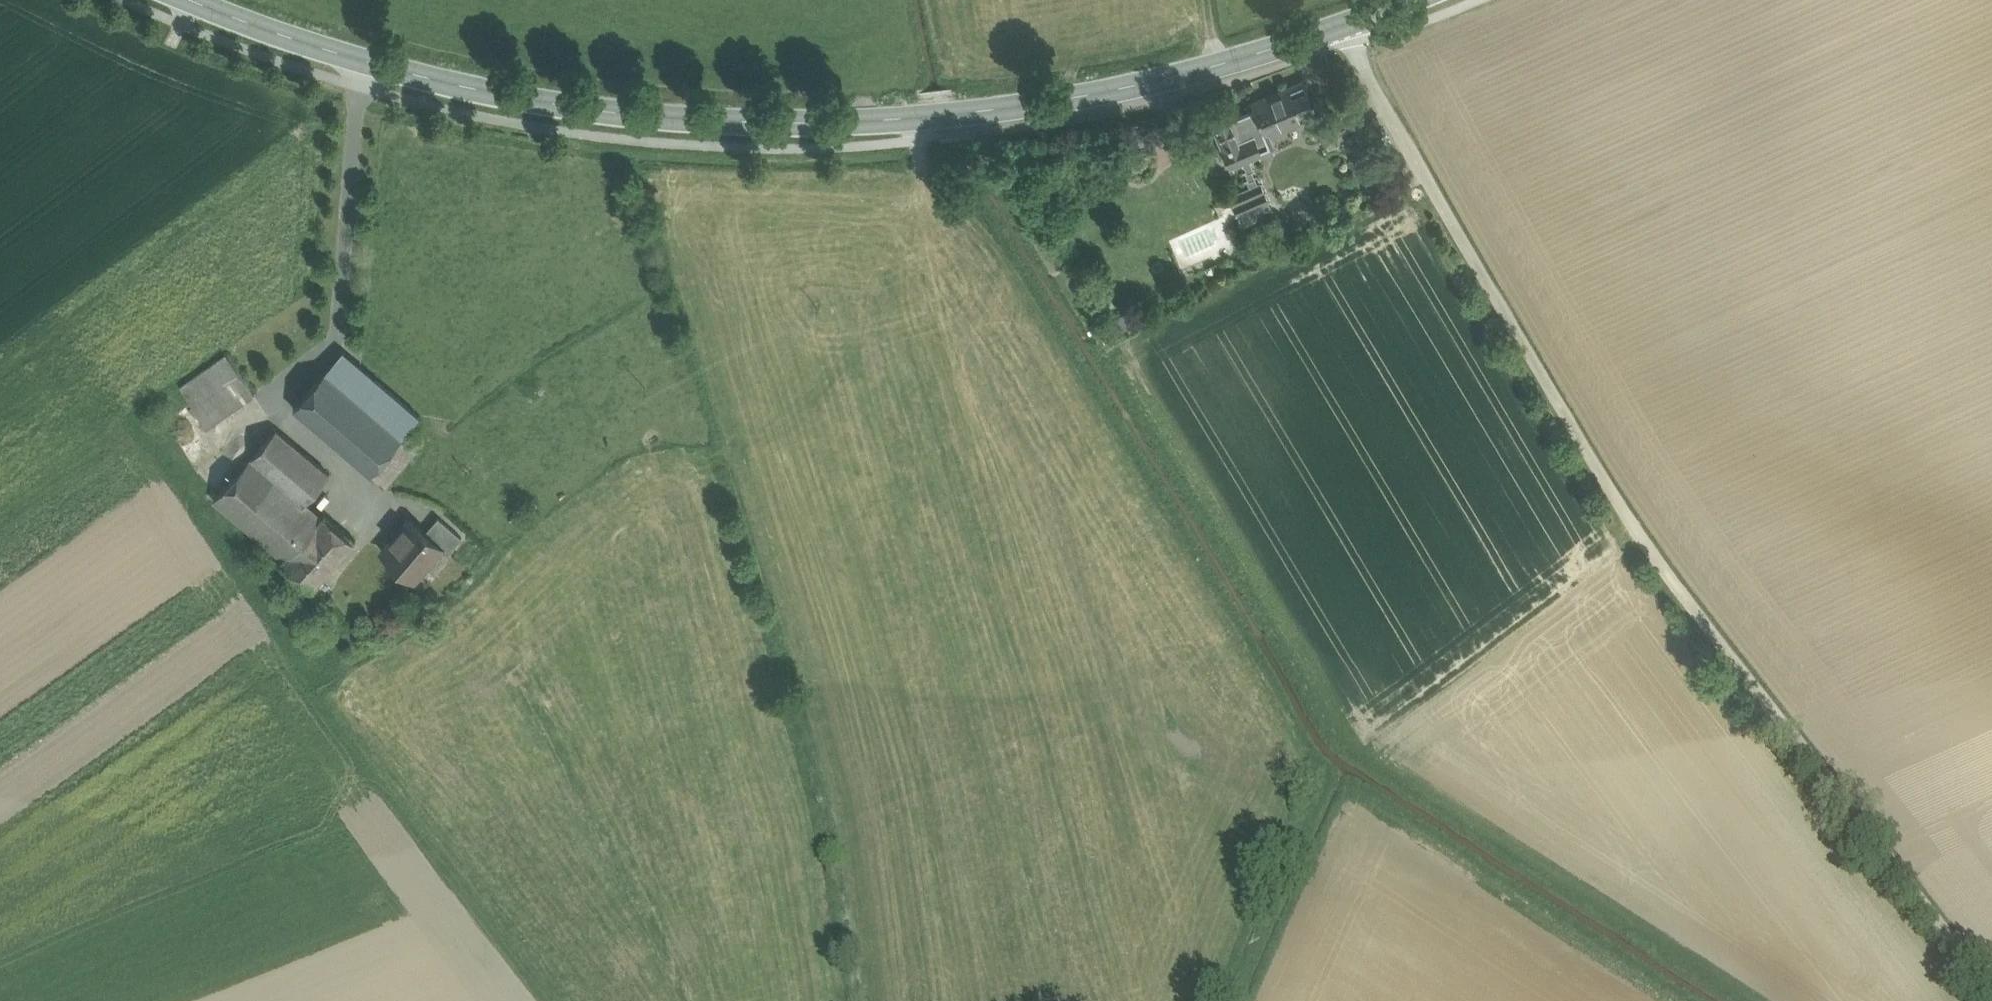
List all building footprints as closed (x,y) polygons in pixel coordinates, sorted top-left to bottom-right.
[(1293,84),(1254,101),(1258,109),(1233,119),(1229,111),(1212,118),(1223,147),(1225,146),(1232,163),(1233,163),(1260,152),(1259,151),(1258,147),(1266,144),(1270,134),(1268,131),(1302,117),(1302,118),(1317,111),(1308,89),(1297,94),(1293,84)] [(1339,107),(1318,116),(1322,125),(1320,126),(1329,146),(1343,140),(1345,136),(1343,130),(1348,128),(1339,107)] [(1261,181),(1243,189),(1255,218),(1257,218),(1256,216),(1272,209),(1261,181)] [(198,384),(219,417),(338,342),(312,300),(284,317),(300,343),(246,377),(236,360),(198,384)] [(355,347),(332,375),(308,404),(399,480),(429,445),(414,433),(432,411),(355,347)] [(286,423),(226,493),(328,580),(367,534),(318,492),(338,468),(286,423)] [(454,541),(415,509),(384,547),(424,579),(454,541)]
